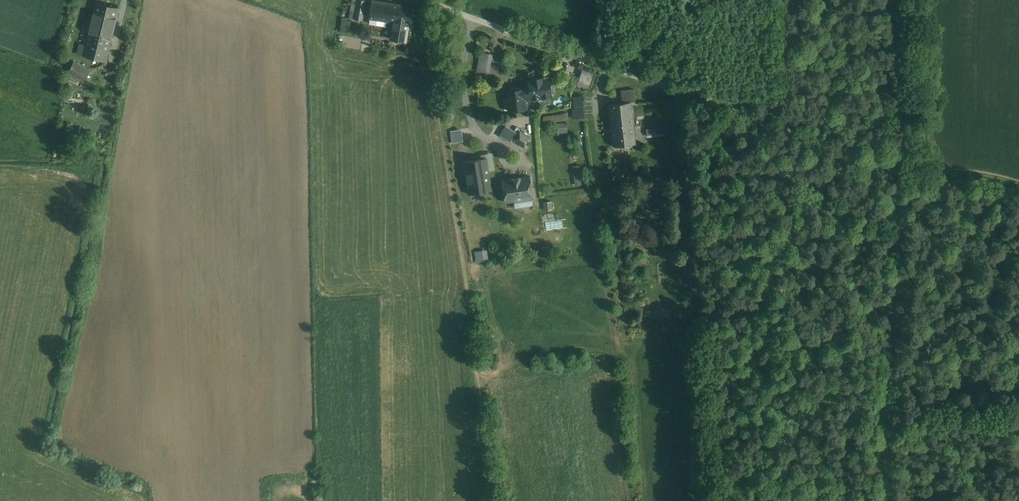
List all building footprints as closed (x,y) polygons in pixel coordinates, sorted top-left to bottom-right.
[(356,19),(364,20),(367,0),(359,0),(356,19)] [(378,0),(375,0),(372,17),(395,21),(412,24),(415,6),(378,0)] [(109,62),(121,9),(96,3),(84,56),(109,62)] [(352,22),(343,21),(341,32),(349,34),(352,22)] [(409,42),(412,24),(395,21),(392,39),(409,42)] [(478,72),(491,73),(492,53),(480,52),(478,72)] [(91,69),(75,62),(69,74),(84,82),(91,69)] [(523,79),(525,101),(550,99),(548,77),(523,79)] [(525,101),(523,88),(505,91),(508,112),(526,109),(525,101)] [(583,95),(572,96),(573,118),(584,117),(583,95)] [(631,102),(609,105),(614,147),(636,144),(631,102)] [(566,135),(567,118),(558,118),(558,135),(566,135)] [(498,134),(524,149),(531,137),(519,129),(517,132),(504,124),(498,134)] [(646,136),(663,135),(662,126),(645,127),(646,136)] [(485,157),(464,161),(469,196),(490,192),(485,157)] [(530,176),(501,180),(504,203),(534,198),(530,176)] [(477,261),(487,259),(485,249),(475,251),(477,261)]
